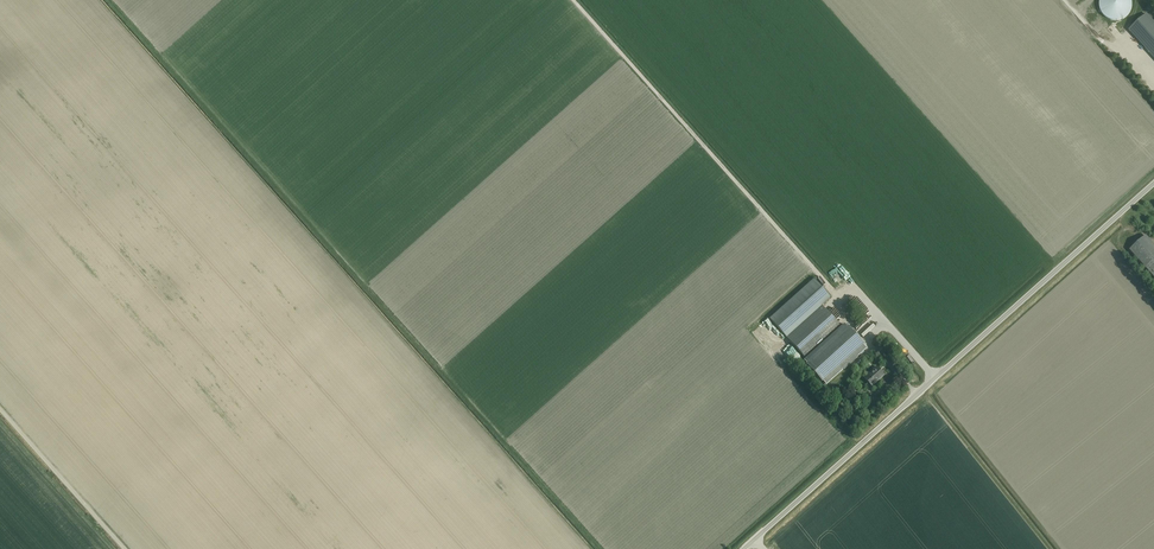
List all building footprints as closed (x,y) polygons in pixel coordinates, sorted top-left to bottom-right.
[(1131,28),(1129,30),(1153,58),(1153,22),(1147,14),(1131,28)] [(1129,250),(1153,277),(1153,245),(1146,236),(1129,250)] [(830,298),(814,279),(769,319),(786,338),(821,306),(830,298)] [(841,328),(821,306),(786,338),(806,359),(841,328)] [(871,320),(862,329),(865,333),(871,328),(872,329),(876,325),(871,320)] [(770,324),(760,332),(764,337),(767,334),(765,332),(772,326),(770,324)] [(864,346),(845,325),(841,328),(806,359),(804,361),(823,382),(864,346)] [(871,386),(884,375),(876,367),(864,378),(871,386)]
